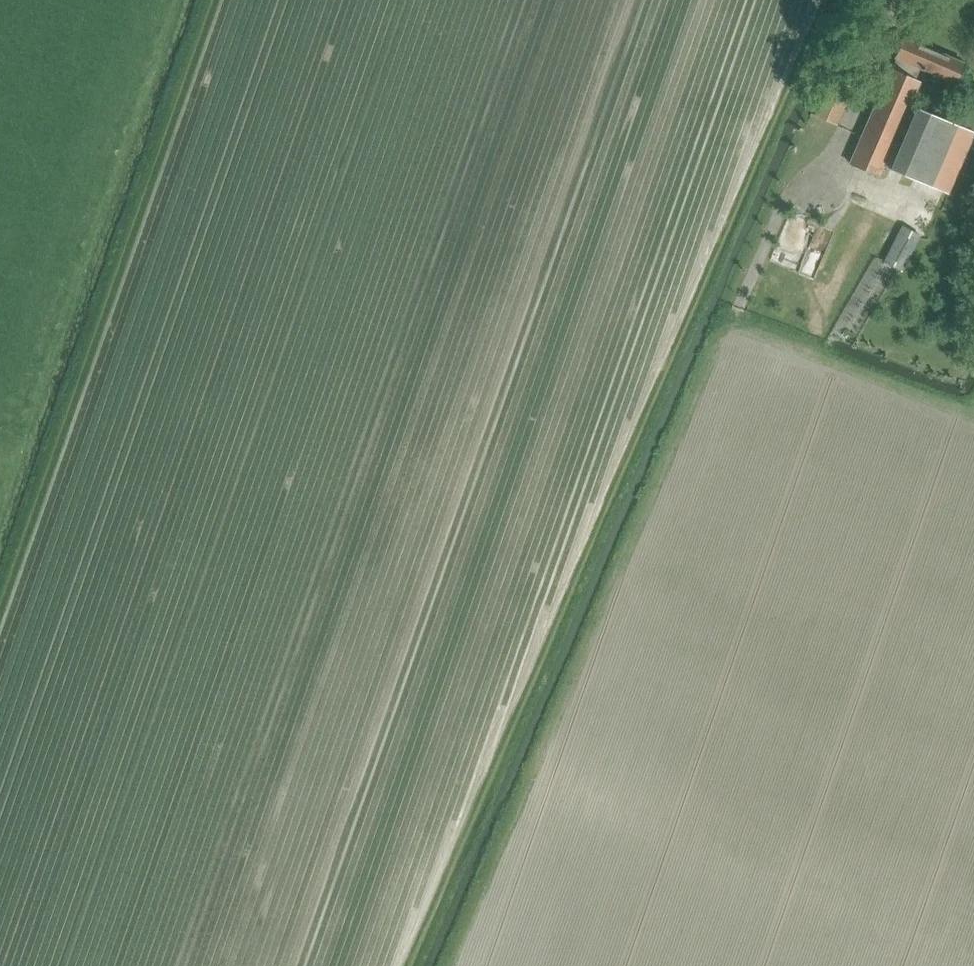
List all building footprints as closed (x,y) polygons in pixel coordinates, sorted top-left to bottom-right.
[(912,104),(922,81),(916,79),(920,69),(955,84),(965,63),(905,37),(895,58),(896,58),(891,68),(890,67),(849,163),(880,176),(885,166),(912,104)] [(815,113),(839,124),(854,88),(830,78),(815,113)] [(949,194),(973,137),(973,131),(917,106),(912,104),(885,166),(890,169),(949,194)] [(884,261),(903,270),(928,223),(908,213),(884,261)]
